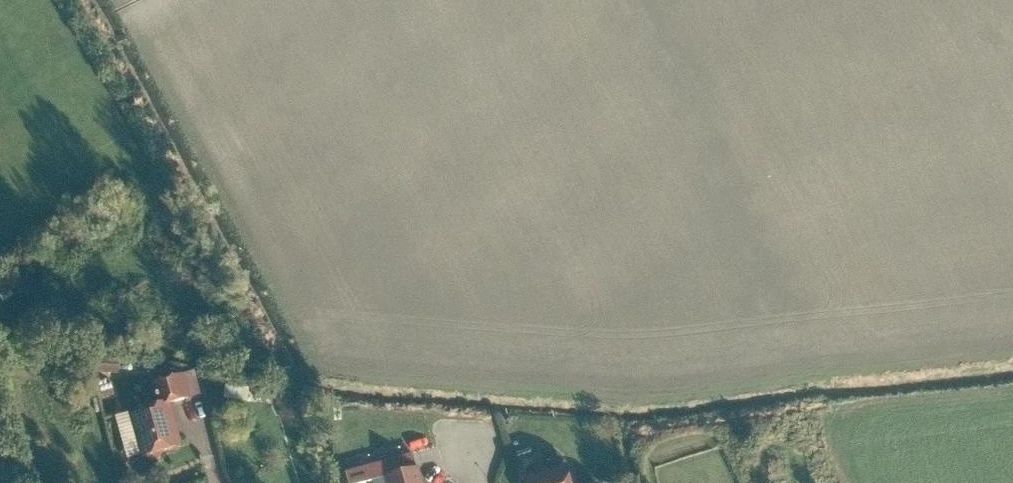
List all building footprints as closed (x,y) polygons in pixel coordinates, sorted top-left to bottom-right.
[(171,403),(133,414),(146,458),(184,447),(171,403)] [(527,476),(529,482),(580,482),(576,465),(527,476)] [(389,478),(390,482),(427,482),(423,468),(389,478)]
